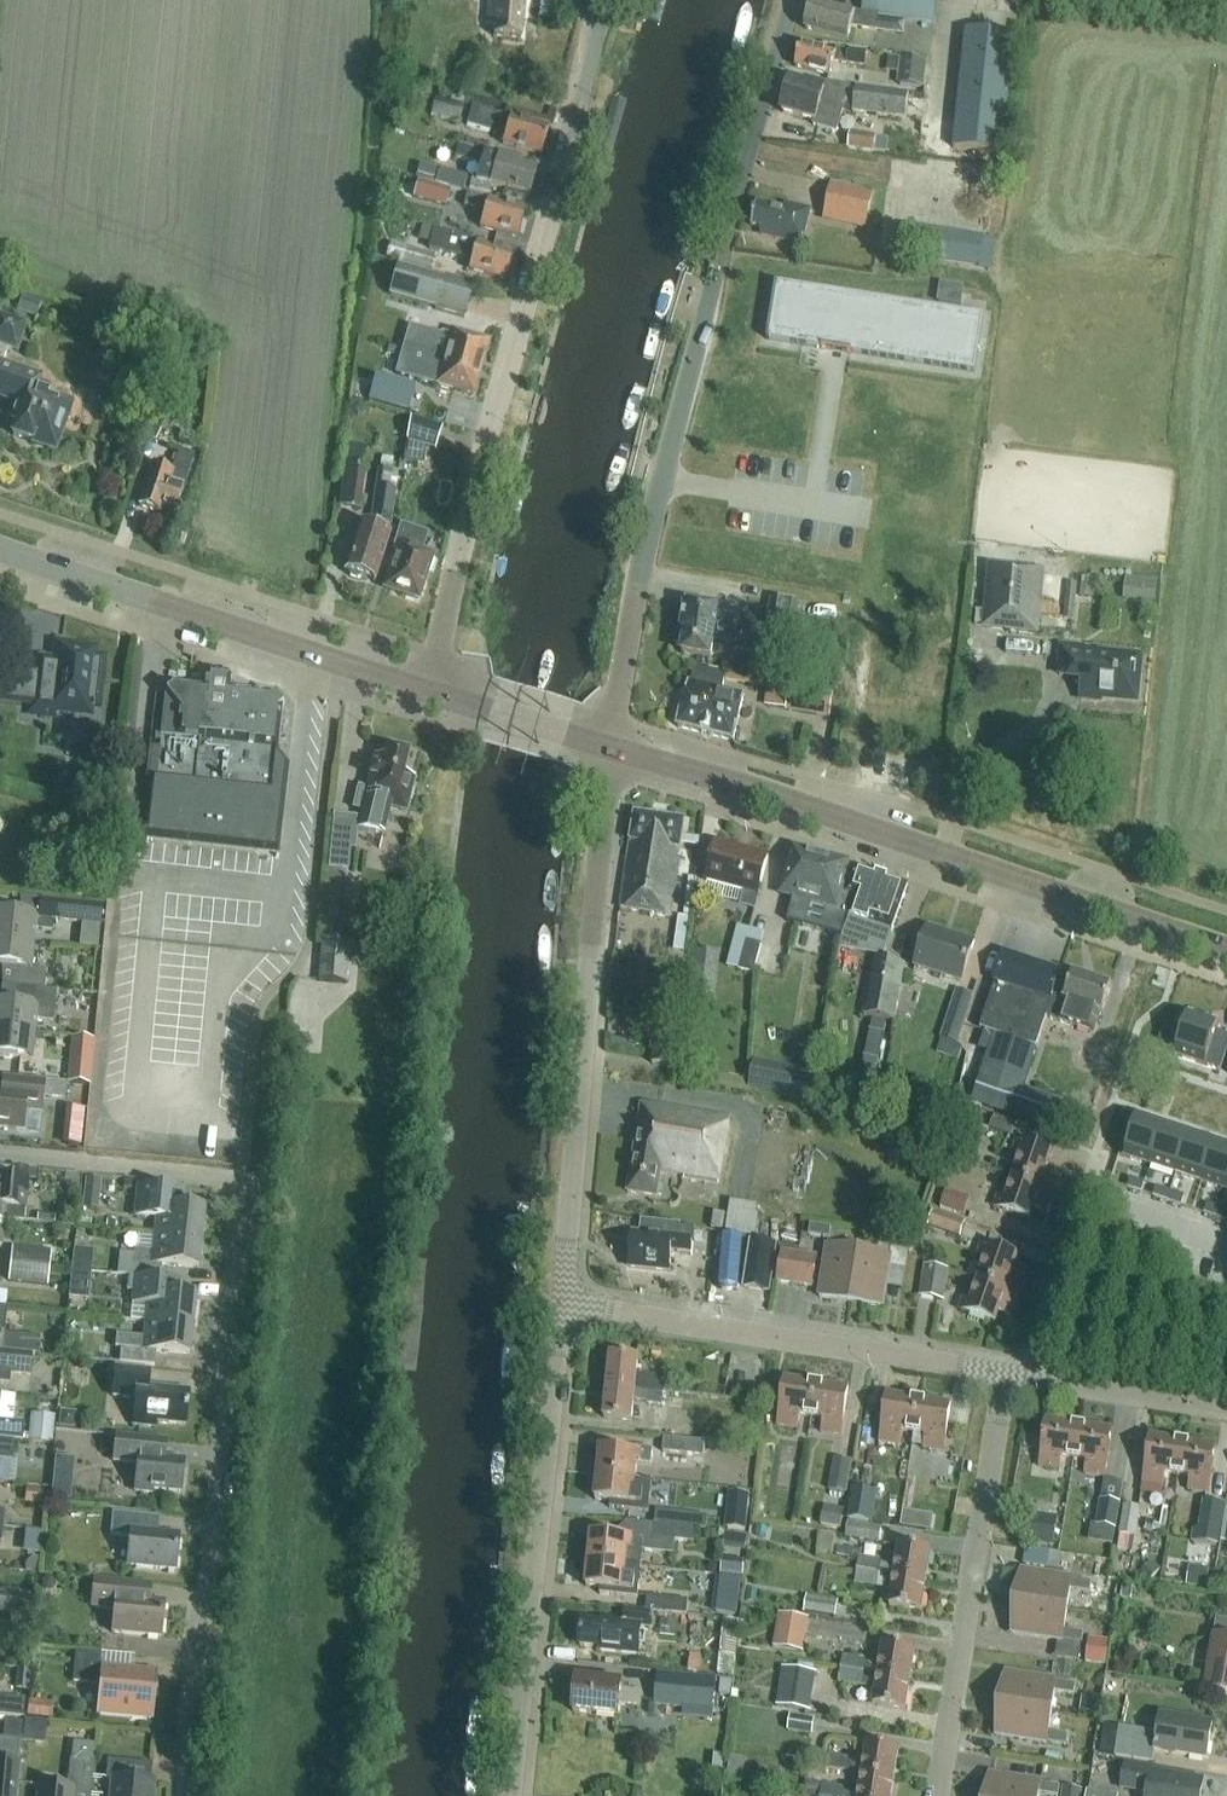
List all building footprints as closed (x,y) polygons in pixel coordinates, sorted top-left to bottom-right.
[(488,26),(494,27),(493,37),(521,39),(524,0),(490,0),(488,26)] [(938,0),(865,0),(863,14),(855,13),(855,15),(814,3),(806,30),(848,42),(852,28),(877,32),(879,17),(935,24),(938,0)] [(1002,154),(1015,38),(967,33),(954,149),(1002,154)] [(866,67),(868,53),(849,51),(837,50),(836,54),(802,45),(795,67),(830,77),(834,63),(847,65),(866,67)] [(923,87),(926,63),(902,60),(899,84),(923,87)] [(827,84),(825,90),(807,85),(806,87),(791,83),(782,113),(814,122),(813,127),(838,133),(851,87),(827,84)] [(907,120),(910,95),(857,88),(854,113),(907,120)] [(460,122),(463,106),(435,99),(431,116),(460,122)] [(490,126),(506,131),(502,144),(541,155),(549,128),(510,118),(494,114),(471,107),(467,125),(489,131),(490,126)] [(876,138),(876,137),(850,133),(848,150),(874,153),(876,138)] [(888,140),(876,138),(874,153),(887,155),(888,140)] [(466,147),(478,151),(480,142),(468,139),(466,147)] [(484,153),(478,151),(466,147),(458,145),(455,158),(474,163),(483,166),(478,183),(471,181),(469,188),(487,193),(489,186),(529,197),(536,174),(518,169),(520,162),(498,156),(484,153)] [(442,175),(439,185),(448,187),(452,189),(453,189),(464,192),(468,178),(447,172),(442,175)] [(420,180),(415,199),(447,208),(453,189),(452,189),(448,187),(439,185),(420,180)] [(864,232),(874,191),(834,181),(824,222),(864,232)] [(467,193),(464,205),(485,211),(480,228),(518,238),(526,211),(501,204),(501,203),(479,197),(467,193)] [(802,244),(810,210),(785,204),(783,210),(756,204),(751,226),(762,229),(761,235),(802,244)] [(983,240),(907,228),(902,256),(979,268),(983,240)] [(506,280),(514,253),(489,246),(489,245),(435,229),(429,249),(472,261),(469,270),(506,280)] [(428,270),(433,255),(390,243),(386,257),(428,270)] [(471,285),(443,276),(442,278),(396,265),(387,293),(434,307),(433,309),(462,317),(471,285)] [(975,373),(984,316),(777,283),(767,340),(827,350),(847,353),(975,373)] [(965,288),(953,286),(950,304),(962,306),(965,288)] [(37,317),(43,301),(24,294),(18,310),(37,317)] [(16,402),(11,417),(18,419),(13,435),(54,449),(70,404),(48,397),(51,387),(38,383),(40,378),(19,371),(20,369),(2,363),(7,348),(17,351),(25,325),(0,317),(0,397),(16,402)] [(481,369),(488,343),(468,337),(469,335),(452,330),(447,346),(429,340),(429,339),(413,335),(410,348),(481,369)] [(473,394),(481,369),(410,348),(402,374),(418,379),(418,380),(436,385),(436,386),(453,391),(453,389),(473,394)] [(189,368),(203,370),(204,362),(190,359),(189,368)] [(376,379),(370,400),(408,411),(415,389),(376,379)] [(442,429),(411,419),(403,463),(423,467),(426,450),(434,452),(442,429)] [(158,444),(166,424),(155,420),(147,440),(158,444)] [(152,466),(139,507),(160,514),(162,508),(175,513),(182,492),(194,456),(179,451),(172,473),(152,466)] [(343,467),(338,506),(357,508),(362,469),(343,467)] [(390,525),(396,491),(398,472),(379,469),(377,488),(372,519),(375,520),(372,529),(360,525),(344,572),(375,582),(390,535),(388,534),(391,525),(390,525)] [(395,550),(398,551),(386,588),(418,599),(425,578),(426,574),(429,575),(434,561),(431,560),(432,556),(424,553),(430,538),(403,529),(395,550)] [(992,567),(986,627),(1036,632),(1042,572),(992,567)] [(1095,579),(1083,577),(1081,597),(1093,598),(1095,579)] [(1127,577),(1125,599),(1157,602),(1159,580),(1127,577)] [(1068,582),(1064,618),(1074,619),(1077,583),(1068,582)] [(797,629),(801,605),(772,601),(769,625),(797,629)] [(736,644),(741,614),(719,611),(719,610),(686,605),(682,630),(680,630),(677,646),(683,647),(682,655),(711,660),(714,641),(736,644)] [(1083,677),(1081,700),(1101,702),(1102,697),(1137,700),(1139,674),(1134,674),(1135,658),(1095,655),(1096,649),(1062,646),(1060,675),(1083,677)] [(98,707),(103,659),(94,657),(94,651),(71,648),(69,663),(41,660),(36,706),(29,705),(28,713),(56,716),(56,710),(89,713),(90,706),(98,707)] [(733,742),(744,695),(722,690),(726,674),(706,669),(706,670),(695,668),(692,682),(689,682),(679,727),(733,742)] [(277,749),(282,707),(283,706),(275,696),(273,697),(229,692),(230,680),(226,676),(210,674),(205,678),(204,689),(176,686),(175,684),(165,692),(166,694),(164,708),(156,779),(153,778),(146,836),(266,849),(277,749)] [(511,684),(493,742),(496,743),(514,685),(511,684)] [(830,719),(835,692),(790,685),(786,712),(830,719)] [(541,693),(522,751),(526,753),(544,694),(541,693)] [(387,835),(396,798),(408,801),(414,777),(403,775),(408,754),(388,749),(385,758),(374,756),(365,791),(366,791),(359,817),(333,814),(328,873),(349,875),(351,850),(356,850),(357,834),(369,837),(370,831),(387,835)] [(671,916),(685,822),(635,814),(621,909),(671,916)] [(758,895),(768,857),(717,843),(706,880),(758,895)] [(849,863),(793,848),(780,894),(793,898),(787,921),(802,925),(808,902),(836,910),(849,863)] [(905,885),(857,868),(848,894),(856,895),(843,936),(881,949),(886,931),(892,933),(905,885)] [(343,929),(349,875),(328,873),(322,941),(336,942),(337,929),(343,929)] [(52,920),(97,924),(100,906),(18,897),(16,915),(0,913),(0,940),(32,943),(34,930),(51,932),(52,920)] [(961,982),(974,943),(928,928),(916,967),(961,982)] [(754,974),(762,943),(746,939),(738,970),(754,974)] [(32,943),(0,940),(0,966),(13,967),(11,986),(43,989),(45,970),(30,969),(32,943)] [(347,984),(350,943),(336,942),(322,941),(319,981),(347,984)] [(777,974),(783,949),(768,945),(761,969),(777,974)] [(711,995),(716,953),(691,951),(686,993),(711,995)] [(992,982),(995,983),(979,1030),(993,1035),(1035,1049),(1047,1016),(1096,1032),(1110,988),(1074,976),(1073,978),(1061,974),(1061,972),(1003,952),(992,982)] [(895,1022),(905,964),(875,959),(864,1016),(895,1022)] [(43,989),(11,986),(9,1005),(0,1004),(0,1030),(33,1034),(35,1021),(52,1023),(53,1010),(55,991),(43,989)] [(959,1044),(974,996),(957,990),(941,1039),(959,1044)] [(1190,1011),(1176,1054),(1222,1069),(1226,1054),(1226,1033),(1218,1029),(1220,1021),(1190,1011)] [(873,1020),(866,1045),(882,1050),(889,1024),(873,1020)] [(33,1034),(0,1030),(0,1057),(31,1060),(33,1034)] [(1022,1089),(1035,1049),(993,1035),(971,1102),(1060,1132),(1069,1104),(1022,1089)] [(1171,1039),(1162,1036),(1157,1050),(1166,1053),(1171,1039)] [(670,1067),(673,1044),(656,1042),(653,1065),(670,1067)] [(68,1082),(70,1053),(46,1051),(43,1079),(68,1082)] [(90,1084),(92,1055),(70,1053),(67,1082),(90,1084)] [(756,1058),(751,1086),(813,1099),(819,1071),(756,1058)] [(67,1082),(44,1080),(8,1077),(7,1093),(0,1092),(0,1128),(22,1130),(24,1112),(40,1114),(42,1098),(66,1100),(67,1082)] [(719,1185),(731,1118),(643,1103),(628,1193),(657,1197),(662,1172),(685,1175),(685,1179),(719,1185)] [(991,1128),(1013,1136),(1018,1122),(996,1114),(991,1128)] [(1137,1119),(1123,1161),(1149,1170),(1163,1127),(1137,1119)] [(83,1129),(70,1127),(68,1146),(81,1147),(83,1129)] [(1175,1179),(1189,1136),(1163,1127),(1149,1170),(1175,1179)] [(1200,1187),(1214,1144),(1189,1136),(1175,1179),(1200,1187)] [(891,1140),(888,1156),(903,1160),(906,1143),(891,1140)] [(1022,1155),(1014,1177),(1054,1191),(1062,1168),(1050,1164),(1053,1154),(1026,1144),(1025,1145),(1017,1142),(1013,1152),(1022,1155)] [(1226,1191),(1226,1149),(1214,1144),(1200,1187),(1226,1195),(1226,1191)] [(22,1169),(21,1178),(36,1180),(37,1170),(22,1169)] [(1047,1214),(1054,1191),(1014,1177),(1007,1200),(998,1197),(995,1207),(1003,1210),(1031,1220),(1034,1210),(1047,1214)] [(27,1181),(0,1178),(0,1219),(2,1220),(23,1222),(27,1181)] [(99,1209),(103,1180),(86,1178),(83,1207),(99,1209)] [(1142,1193),(1145,1184),(1131,1179),(1128,1188),(1142,1193)] [(201,1240),(204,1211),(167,1207),(168,1190),(137,1187),(134,1216),(155,1218),(154,1235),(201,1240)] [(1168,1201),(1171,1192),(1157,1187),(1154,1197),(1168,1201)] [(960,1197),(945,1192),(940,1208),(954,1213),(960,1197)] [(1185,1197),(1171,1192),(1168,1201),(1181,1206),(1185,1197)] [(731,1199),(727,1229),(757,1233),(761,1203),(731,1199)] [(1218,1218),(1222,1209),(1208,1204),(1205,1214),(1218,1218)] [(1222,1209),(1218,1218),(1226,1221),(1226,1211),(1222,1209)] [(966,1221),(934,1211),(928,1228),(961,1238),(966,1221)] [(725,1215),(714,1214),(711,1231),(722,1232),(725,1215)] [(80,1215),(79,1225),(91,1226),(92,1217),(80,1215)] [(660,1237),(634,1234),(630,1267),(670,1272),(672,1251),(691,1253),(694,1228),(680,1227),(680,1226),(661,1224),(660,1237)] [(852,1303),(860,1251),(846,1249),(848,1236),(831,1233),(832,1228),(811,1225),(809,1235),(830,1239),(821,1298),(852,1303)] [(719,1233),(718,1286),(738,1286),(739,1234),(719,1233)] [(198,1269),(201,1240),(154,1235),(152,1252),(134,1250),(134,1254),(120,1252),(118,1275),(128,1276),(160,1279),(161,1265),(198,1269)] [(912,1252),(914,1241),(893,1238),(892,1248),(912,1252)] [(769,1291),(776,1246),(752,1242),(745,1287),(769,1291)] [(987,1258),(979,1280),(1019,1294),(1027,1271),(1015,1267),(1018,1257),(990,1247),(990,1248),(982,1245),(978,1255),(987,1258)] [(49,1269),(50,1252),(12,1248),(10,1265),(49,1269)] [(778,1284),(813,1289),(818,1256),(783,1251),(778,1284)] [(883,1308),(891,1256),(860,1251),(852,1303),(883,1308)] [(902,1285),(908,1253),(894,1251),(888,1283),(902,1285)] [(47,1286),(49,1269),(10,1265),(8,1281),(47,1286)] [(944,1301),(949,1269),(925,1265),(919,1297),(944,1301)] [(87,1299),(90,1273),(71,1271),(69,1297),(87,1299)] [(192,1326),(195,1297),(158,1294),(160,1279),(128,1276),(127,1291),(134,1292),(132,1303),(147,1305),(145,1322),(192,1326)] [(1012,1317),(1019,1294),(979,1280),(972,1302),(963,1300),(960,1310),(968,1313),(996,1323),(999,1312),(1012,1317)] [(39,1349),(40,1334),(4,1327),(6,1307),(0,1306),(0,1345),(39,1349)] [(192,1326),(145,1322),(143,1338),(116,1336),(115,1348),(121,1348),(119,1363),(154,1366),(155,1352),(189,1355),(192,1326)] [(12,1381),(15,1369),(32,1372),(34,1350),(0,1346),(0,1379),(12,1381)] [(611,1356),(608,1387),(664,1394),(666,1380),(650,1378),(649,1380),(637,1378),(639,1359),(611,1356)] [(184,1425),(188,1392),(147,1388),(149,1371),(115,1367),(112,1397),(136,1399),(133,1425),(153,1427),(154,1422),(184,1425)] [(812,1417),(817,1385),(785,1380),(777,1426),(797,1429),(800,1415),(812,1417)] [(842,1436),(849,1390),(817,1385),(812,1417),(824,1419),(822,1433),(842,1436)] [(664,1394),(608,1387),(604,1418),(631,1421),(634,1400),(648,1402),(648,1406),(663,1408),(663,1406),(664,1395),(664,1394)] [(666,1391),(664,1404),(707,1411),(709,1399),(666,1391)] [(914,1433),(919,1401),(887,1396),(880,1442),(900,1445),(902,1431),(914,1433)] [(944,1452),(951,1406),(919,1401),(914,1433),(926,1435),(924,1449),(944,1452)] [(61,1410),(59,1425),(75,1427),(76,1411),(61,1410)] [(53,1443),(56,1417),(32,1414),(28,1440),(53,1443)] [(24,1424),(0,1421),(0,1438),(22,1441),(24,1424)] [(1075,1459),(1080,1427),(1047,1422),(1040,1467),(1060,1471),(1062,1457),(1075,1459)] [(1112,1432),(1080,1427),(1075,1459),(1087,1461),(1085,1475),(1086,1475),(1085,1483),(1096,1485),(1097,1477),(1105,1478),(1112,1432)] [(116,1436),(114,1462),(138,1464),(135,1491),(152,1492),(152,1489),(180,1492),(183,1462),(164,1460),(166,1441),(150,1439),(116,1436)] [(704,1456),(705,1442),(664,1438),(663,1452),(704,1456)] [(1178,1475),(1183,1443),(1150,1438),(1143,1483),(1163,1487),(1166,1473),(1178,1475)] [(12,1460),(13,1440),(0,1439),(0,1459),(12,1460)] [(92,1452),(107,1454),(109,1441),(93,1439),(92,1452)] [(1209,1494),(1216,1448),(1183,1443),(1178,1475),(1191,1476),(1189,1491),(1209,1494)] [(652,1466),(654,1449),(636,1447),(636,1453),(601,1449),(598,1475),(636,1479),(638,1464),(652,1466)] [(947,1453),(943,1483),(962,1485),(966,1455),(947,1453)] [(848,1492),(853,1461),(837,1458),(831,1489),(848,1492)] [(591,1495),(592,1471),(571,1470),(571,1495),(591,1495)] [(927,1476),(913,1473),(911,1485),(926,1487),(927,1476)] [(598,1475),(596,1501),(611,1502),(610,1508),(649,1512),(653,1481),(636,1479),(598,1475)] [(67,1487),(54,1485),(53,1497),(66,1499),(67,1487)] [(44,1489),(27,1487),(26,1500),(42,1502),(44,1489)] [(873,1524),(878,1494),(852,1489),(847,1520),(873,1524)] [(728,1513),(752,1516),(754,1498),(730,1496),(728,1513)] [(1100,1500),(1096,1525),(1107,1527),(1114,1528),(1117,1529),(1121,1504),(1118,1503),(1102,1500),(1100,1500)] [(1193,1528),(1191,1542),(1219,1546),(1226,1504),(1204,1501),(1199,1529),(1193,1528)] [(1133,1552),(1139,1508),(1124,1505),(1117,1549),(1133,1552)] [(825,1508),(822,1525),(841,1528),(844,1511),(825,1508)] [(697,1529),(698,1515),(657,1511),(656,1524),(656,1525),(697,1529)] [(916,1530),(919,1513),(904,1511),(901,1528),(916,1530)] [(174,1571),(178,1535),(145,1531),(146,1516),(112,1513),(110,1535),(130,1537),(128,1566),(174,1571)] [(728,1513),(726,1532),(750,1534),(752,1516),(728,1513)] [(674,1554),(676,1541),(696,1543),(697,1529),(656,1525),(656,1524),(628,1521),(626,1540),(592,1536),(589,1561),(642,1567),(643,1551),(674,1554)] [(880,1543),(882,1528),(849,1523),(846,1538),(880,1543)] [(1059,1546),(1061,1527),(1030,1524),(1028,1543),(1059,1546)] [(1194,1543),(1187,1585),(1209,1589),(1216,1547),(1194,1543)] [(900,1545),(897,1562),(859,1556),(857,1570),(927,1581),(931,1550),(900,1545)] [(839,1548),(837,1555),(850,1557),(851,1550),(839,1548)] [(1046,1568),(1049,1551),(1028,1548),(1025,1565),(1046,1568)] [(25,1572),(40,1574),(41,1559),(34,1559),(26,1566),(25,1572)] [(638,1598),(642,1567),(589,1561),(587,1587),(601,1589),(600,1594),(638,1598)] [(742,1576),(744,1563),(733,1562),(732,1575),(742,1576)] [(1147,1583),(1159,1571),(1151,1563),(1139,1575),(1147,1583)] [(922,1611),(927,1581),(857,1570),(855,1584),(893,1590),(890,1606),(922,1611)] [(1073,1580),(1021,1572),(1016,1605),(1068,1613),(1071,1591),(1090,1594),(1092,1583),(1073,1580)] [(46,1590),(52,1589),(56,1585),(55,1579),(51,1575),(45,1575),(41,1580),(42,1586),(46,1590)] [(160,1638),(164,1603),(131,1600),(133,1583),(93,1579),(90,1608),(115,1610),(113,1633),(160,1638)] [(1133,1584),(1124,1583),(1121,1598),(1131,1600),(1133,1584)] [(38,1597),(0,1594),(0,1613),(36,1616),(38,1597)] [(837,1617),(839,1600),(807,1595),(804,1612),(837,1617)] [(688,1614),(689,1601),(648,1597),(647,1610),(688,1614)] [(1065,1631),(1068,1613),(1016,1605),(1012,1634),(1063,1642),(1063,1641),(1082,1644),(1084,1634),(1065,1631)] [(654,1612),(646,1611),(640,1611),(639,1624),(602,1620),(602,1623),(583,1621),(580,1647),(599,1648),(598,1652),(639,1656),(642,1629),(652,1630),(654,1612)] [(804,1653),(810,1618),(780,1613),(774,1648),(804,1653)] [(1217,1619),(1205,1689),(1226,1693),(1226,1621),(1217,1619)] [(737,1640),(727,1639),(726,1655),(735,1656),(737,1640)] [(1090,1639),(1086,1662),(1105,1664),(1108,1642),(1090,1639)] [(884,1645),(881,1661),(843,1655),(841,1669),(910,1680),(915,1650),(884,1645)] [(147,1715),(151,1674),(101,1669),(102,1655),(75,1652),(73,1681),(94,1683),(94,1680),(104,1681),(103,1689),(100,1689),(98,1709),(104,1710),(104,1711),(147,1715)] [(1072,1665),(1061,1663),(1059,1675),(1070,1676),(1072,1665)] [(19,1667),(16,1688),(29,1690),(31,1668),(19,1667)] [(811,1712),(818,1672),(784,1667),(778,1707),(811,1712)] [(905,1711),(910,1680),(841,1669),(839,1682),(877,1688),(874,1706),(905,1711)] [(712,1720),(717,1679),(659,1673),(655,1705),(684,1708),(683,1717),(712,1720)] [(1057,1682),(1006,1674),(1002,1699),(1053,1707),(1055,1693),(1075,1696),(1076,1685),(1057,1682)] [(722,1678),(721,1694),(733,1695),(735,1680),(722,1678)] [(639,1706),(641,1692),(621,1690),(622,1684),(576,1680),(573,1712),(618,1717),(619,1704),(639,1706)] [(25,1699),(0,1696),(0,1715),(24,1718),(25,1699)] [(1081,1713),(1097,1715),(1099,1699),(1083,1696),(1081,1713)] [(1049,1733),(1053,1707),(1002,1699),(996,1736),(1048,1744),(1048,1743),(1067,1746),(1068,1736),(1049,1733)] [(52,1704),(28,1702),(26,1719),(50,1721),(52,1704)] [(816,1719),(790,1715),(788,1731),(813,1736),(816,1719)] [(1161,1715),(1158,1733),(1157,1734),(1119,1728),(1114,1757),(1153,1763),(1155,1751),(1207,1759),(1213,1723),(1161,1715)] [(19,1763),(21,1741),(0,1739),(0,1795),(16,1795),(19,1763)] [(94,1762),(96,1744),(73,1742),(71,1759),(70,1759),(67,1788),(38,1785),(37,1795),(73,1795),(74,1793),(91,1795),(94,1762)] [(868,1744),(865,1761),(827,1754),(825,1768),(863,1774),(894,1779),(899,1749),(868,1744)] [(746,1777),(746,1754),(715,1754),(715,1777),(746,1777)] [(155,1782),(151,1782),(152,1764),(108,1760),(106,1779),(111,1779),(110,1795),(154,1795),(155,1782)] [(1203,1781),(1151,1772),(1152,1768),(1126,1764),(1122,1788),(1148,1793),(1147,1795),(1201,1795),(1203,1781)] [(894,1779),(863,1774),(860,1790),(823,1784),(821,1795),(892,1795),(894,1779)] [(987,1795),(1040,1795),(1049,1795),(1059,1795),(1061,1787),(1041,1784),(990,1776),(987,1795)] [(806,1795),(821,1795),(823,1784),(808,1782),(806,1795)] [(1066,1795),(1081,1795),(1082,1789),(1068,1787),(1066,1795)]
